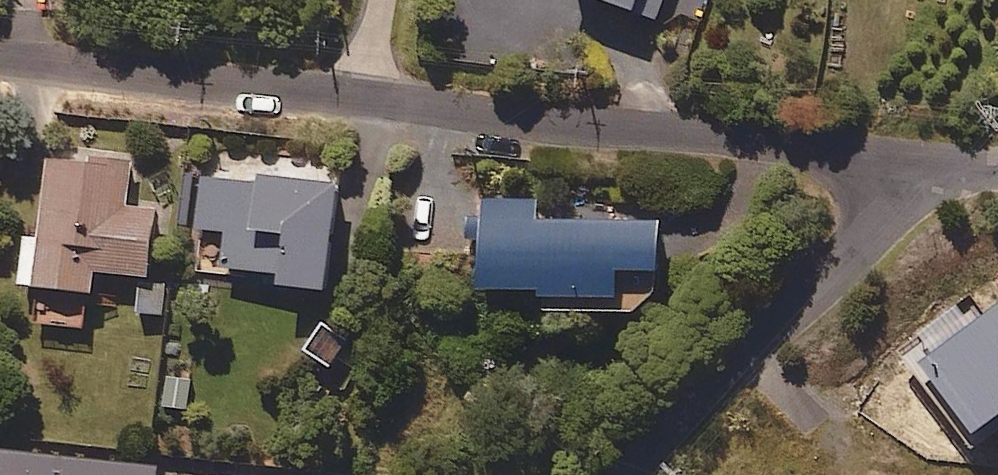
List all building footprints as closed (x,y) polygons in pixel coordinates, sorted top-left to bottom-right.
[(659,15),(663,0),(613,0),(659,15)] [(135,159),(52,152),(45,233),(29,231),(25,278),(58,280),(54,320),(89,323),(94,265),(156,270),(161,204),(132,201),(135,159)] [(202,266),(232,267),(293,268),(293,276),(340,277),(342,175),(203,172),(202,224),(202,266)] [(551,279),(551,290),(630,290),(630,263),(667,263),(667,206),(543,206),(543,195),(487,195),(487,279),(551,279)] [(173,282),(141,278),(137,311),(168,315),(173,282)] [(916,359),(976,439),(997,423),(997,298),(916,359)] [(198,374),(167,369),(161,404),(192,409),(198,374)]
